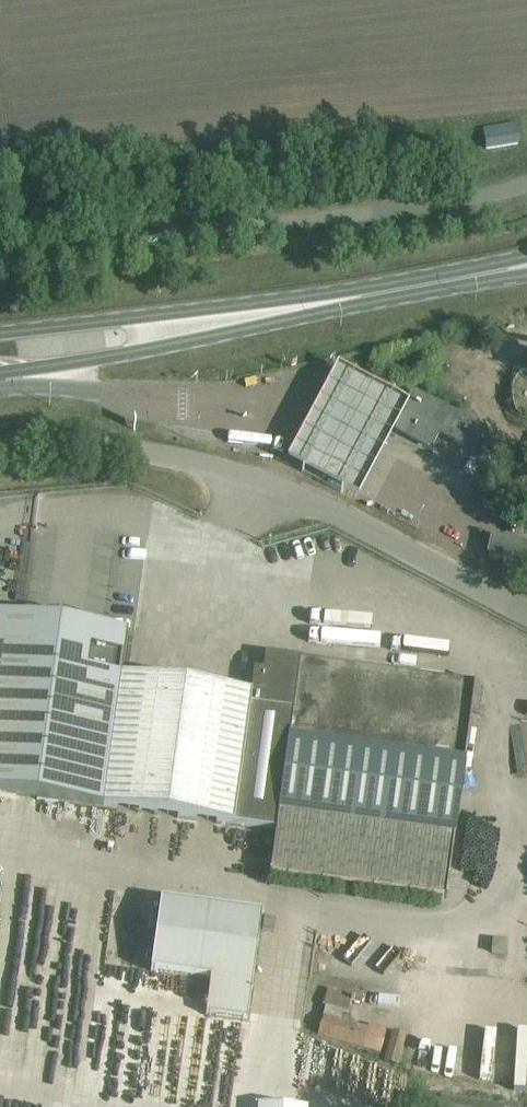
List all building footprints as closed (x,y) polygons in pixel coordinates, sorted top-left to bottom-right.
[(515,125),(485,129),(486,148),(517,143),(515,125)] [(405,403),(336,367),(298,438),(289,455),(358,492),(368,472),(405,403)] [(478,425),(428,398),(427,401),(414,394),(395,429),(430,448),(437,435),(465,449),(478,425)] [(493,537),(488,559),(512,564),(510,574),(525,578),(526,568),(526,545),(493,537)] [(275,831),(269,874),(446,898),(475,683),(299,659),(297,676),(254,670),(251,695),(121,678),(127,634),(0,617),(0,794),(275,831)] [(210,981),(206,1015),(202,1038),(244,1044),(262,915),(160,901),(151,972),(210,981)] [(492,953),(504,953),(504,941),(492,941),(492,953)] [(352,997),(352,996),(328,989),(323,1005),(326,1006),(318,1036),(380,1053),(387,1030),(368,1025),(367,1029),(345,1023),(351,1001),(354,1002),(355,998),(352,997)] [(406,1036),(393,1032),(385,1061),(398,1065),(406,1036)]
